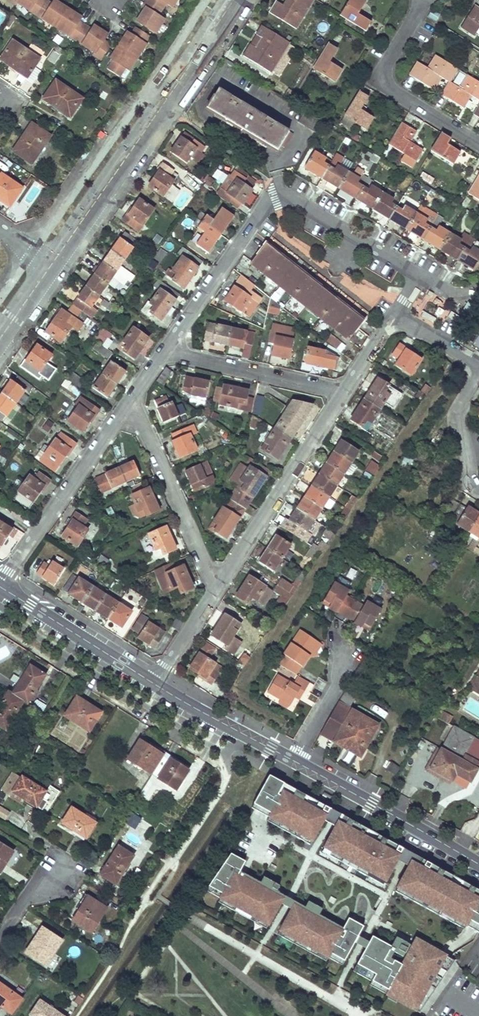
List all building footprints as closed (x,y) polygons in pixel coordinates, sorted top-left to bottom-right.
[(14,4),(15,1),(91,51),(90,53),(99,60),(109,45),(102,40),(105,34),(92,26),(88,32),(75,23),(79,17),(53,0),(49,6),(40,0),(8,0),(14,4)] [(154,33),(163,19),(157,15),(165,2),(171,6),(175,0),(144,0),(140,5),(144,8),(135,21),(154,33)] [(270,12),(298,29),(315,0),(286,0),(283,4),(277,1),(270,12)] [(341,15),(344,18),(365,30),(370,22),(357,14),(365,0),(350,0),(341,15)] [(461,27),(473,35),(478,27),(478,8),(475,6),(461,27)] [(251,43),(244,55),(272,72),(290,42),(262,25),(256,34),(262,38),(257,48),(251,43)] [(108,68),(119,75),(124,68),(128,70),(149,37),(134,28),(129,35),(125,33),(115,50),(118,52),(113,60),(108,68)] [(256,34),(251,43),(257,48),(262,38),(256,34)] [(0,57),(0,61),(25,78),(37,60),(11,41),(0,57)] [(329,43),(314,68),(335,81),(342,70),(329,61),(336,49),(329,43)] [(118,52),(115,50),(109,58),(113,60),(118,52)] [(418,61),(409,75),(430,88),(439,75),(442,77),(450,81),(457,69),(435,55),(427,67),(418,61)] [(441,95),(462,107),(471,95),(478,100),(478,82),(468,75),(466,78),(459,73),(452,83),(450,81),(441,95)] [(439,75),(430,88),(434,90),(442,77),(439,75)] [(55,81),(42,99),(68,118),(81,100),(55,81)] [(218,90),(206,108),(278,151),(279,149),(289,132),(218,90)] [(360,92),(344,116),(366,130),(373,118),(360,109),(368,96),(360,92)] [(300,93),(295,100),(302,104),(306,97),(300,93)] [(402,122),(385,148),(390,151),(393,146),(415,160),(422,149),(410,141),(416,131),(402,122)] [(30,124),(11,151),(30,164),(49,137),(30,124)] [(184,132),(181,137),(190,143),(194,138),(184,132)] [(292,134),(289,132),(279,149),(283,151),(292,134)] [(441,132),(430,150),(452,164),(459,152),(446,144),(450,138),(441,132)] [(181,137),(171,151),(187,162),(193,154),(197,148),(201,151),(205,146),(194,138),(190,143),(181,137)] [(197,148),(193,154),(199,158),(202,152),(201,151),(197,148)] [(315,152),(305,168),(322,178),(330,165),(324,162),(326,158),(315,152)] [(330,165),(322,178),(338,188),(348,172),(337,165),(340,159),(336,155),(330,165)] [(156,175),(148,186),(163,197),(174,180),(170,177),(174,171),(163,163),(155,174),(156,175)] [(224,193),(220,198),(237,210),(241,204),(242,205),(247,197),(245,196),(250,190),(242,184),(245,179),(235,172),(231,178),(229,176),(220,189),(224,193)] [(348,172),(338,188),(355,198),(367,178),(361,175),(359,178),(348,172)] [(468,193),(478,200),(478,174),(468,193)] [(8,207),(20,189),(0,175),(0,202),(8,207)] [(367,178),(355,198),(372,208),(382,192),(371,185),(373,182),(367,178)] [(209,179),(205,184),(210,188),(214,182),(209,179)] [(184,209),(189,193),(179,189),(173,205),(184,209)] [(220,189),(216,195),(220,198),(224,193),(220,189)] [(382,192),(372,208),(389,218),(396,206),(391,203),(393,199),(382,192)] [(131,209),(123,221),(138,231),(153,210),(139,200),(133,209),(131,209)] [(420,204),(415,212),(432,222),(437,214),(420,204)] [(396,206),(389,218),(406,228),(415,212),(404,206),(401,210),(396,206)] [(207,216),(202,222),(220,235),(234,216),(222,208),(213,220),(207,216)] [(415,212),(406,228),(422,238),(430,226),(432,222),(415,212)] [(204,233),(196,244),(208,252),(220,235),(202,222),(197,218),(194,225),(204,233)] [(430,226),(422,238),(439,248),(449,232),(438,227),(436,230),(430,226)] [(119,239),(111,251),(124,260),(137,241),(125,232),(120,239),(119,239)] [(449,232),(439,248),(457,259),(464,247),(466,243),(449,232)] [(264,246),(251,263),(265,274),(281,255),(269,245),(267,248),(264,246)] [(457,259),(474,270),(478,261),(478,251),(472,247),(469,250),(464,247),(457,259)] [(201,262),(182,248),(178,253),(182,257),(172,271),(177,274),(173,280),(183,287),(201,262)] [(161,249),(155,258),(161,262),(166,253),(161,249)] [(111,251),(103,263),(116,272),(124,260),(111,251)] [(281,255),(265,274),(279,285),(295,266),(281,255)] [(103,263),(95,275),(108,284),(116,272),(103,263)] [(295,266),(279,285),(293,296),(309,276),(295,266)] [(172,271),(168,268),(164,274),(173,280),(177,274),(172,271)] [(125,270),(121,275),(128,280),(131,275),(125,270)] [(95,275),(86,287),(99,296),(108,284),(95,275)] [(121,275),(117,280),(124,284),(128,280),(121,275)] [(309,276),(293,296),(307,307),(323,288),(309,276)] [(178,294),(158,279),(154,286),(159,290),(150,302),(148,301),(142,309),(149,314),(150,313),(160,321),(178,294)] [(86,287),(73,305),(91,318),(97,310),(92,306),(99,296),(86,287)] [(230,293),(225,300),(240,310),(249,316),(258,303),(255,301),(259,296),(248,289),(244,293),(236,288),(232,295),(230,293)] [(323,288),(307,307),(313,312),(306,319),(314,326),(320,318),(336,298),(323,288)] [(336,298),(320,318),(334,329),(350,309),(336,298)] [(453,308),(448,300),(436,307),(430,298),(425,301),(423,298),(413,305),(426,325),(453,308)] [(104,300),(101,304),(111,311),(114,307),(104,300)] [(272,300),(267,310),(276,315),(281,305),(272,300)] [(291,313),(295,307),(287,302),(283,308),(291,313)] [(67,304),(62,311),(82,324),(86,318),(67,304)] [(350,309),(334,329),(348,340),(362,324),(359,321),(361,319),(350,309)] [(53,322),(46,332),(60,342),(71,327),(77,330),(82,324),(62,311),(61,310),(52,321),(53,322)] [(207,323),(204,340),(227,345),(231,328),(207,323)] [(111,333),(102,327),(99,333),(107,339),(111,333)] [(127,345),(123,351),(134,358),(148,338),(133,328),(123,341),(127,345)] [(231,328),(227,345),(243,348),(245,344),(252,345),(255,333),(231,328)] [(271,329),(269,341),(274,342),(272,353),(280,354),(280,357),(288,359),(291,340),(276,336),(277,330),(271,329)] [(107,339),(99,333),(94,339),(106,347),(110,341),(107,339)] [(330,334),(325,340),(336,348),(341,343),(330,334)] [(97,343),(93,348),(108,359),(112,353),(97,343)] [(24,360),(20,365),(31,373),(35,368),(40,371),(51,354),(37,344),(25,361),(24,360)] [(400,344),(392,355),(398,360),(395,364),(411,374),(421,359),(410,352),(410,351),(400,344)] [(307,347),(304,362),(335,368),(337,358),(327,351),(307,347)] [(110,362),(102,374),(116,384),(125,371),(110,362)] [(165,368),(156,381),(161,385),(170,372),(165,368)] [(71,372),(66,378),(79,387),(83,381),(71,372)] [(102,374),(93,387),(107,397),(116,384),(102,374)] [(11,380),(1,394),(15,404),(25,390),(29,393),(33,386),(18,376),(13,382),(11,380)] [(190,395),(205,398),(208,382),(184,377),(181,392),(190,395)] [(377,379),(364,400),(380,410),(383,405),(391,410),(401,394),(377,379)] [(222,385),(218,404),(236,408),(237,403),(245,404),(246,397),(248,391),(222,385)] [(60,387),(58,393),(71,398),(73,391),(60,387)] [(0,395),(0,411),(7,416),(15,404),(1,394),(0,395)] [(165,395),(154,400),(163,422),(177,416),(171,402),(169,403),(165,395)] [(190,395),(189,400),(204,404),(205,398),(190,395)] [(257,395),(252,414),(259,415),(263,397),(257,395)] [(253,399),(246,397),(245,404),(237,403),(236,408),(250,411),(253,399)] [(78,406),(67,421),(82,431),(92,417),(93,418),(98,411),(80,398),(75,405),(78,406)] [(364,400),(352,419),(362,426),(366,421),(371,423),(380,410),(364,400)] [(284,414),(274,429),(290,438),(312,405),(293,401),(287,409),(291,413),(288,417),(284,414)] [(413,401),(409,407),(411,409),(410,410),(411,411),(417,403),(413,401)] [(208,419),(210,410),(205,409),(201,414),(208,419)] [(199,417),(186,422),(188,428),(188,429),(192,427),(202,423),(199,417)] [(252,417),(249,427),(258,429),(259,421),(252,417)] [(48,421),(43,427),(48,430),(53,424),(48,421)] [(188,428),(172,435),(175,440),(178,447),(175,448),(179,457),(196,449),(189,434),(195,432),(192,427),(188,429),(188,428)] [(274,429),(262,448),(266,452),(277,459),(290,438),(274,429)] [(45,444),(41,449),(36,455),(41,458),(39,461),(53,471),(69,450),(70,451),(75,444),(66,437),(67,435),(63,431),(56,440),(55,439),(49,447),(45,444)] [(342,441),(335,452),(351,462),(358,451),(342,441)] [(424,441),(421,445),(432,452),(435,448),(424,441)] [(335,452),(327,464),(343,474),(351,462),(335,452)] [(254,459),(250,465),(265,475),(270,469),(254,459)] [(371,460),(365,468),(371,472),(377,464),(371,460)] [(133,461),(119,467),(125,482),(139,475),(133,461)] [(236,487),(229,498),(244,508),(265,475),(250,465),(248,468),(239,462),(227,482),(236,487)] [(199,464),(184,470),(194,491),(211,484),(214,480),(211,475),(205,478),(199,464)] [(327,464),(320,475),(336,485),(343,474),(327,464)] [(105,475),(96,479),(102,492),(125,482),(119,467),(105,473),(105,475)] [(30,476),(14,498),(27,508),(42,487),(44,488),(49,480),(39,473),(34,478),(30,476)] [(320,475),(313,487),(328,497),(336,485),(320,475)] [(313,487),(305,498),(321,508),(328,497),(313,487)] [(158,510),(149,488),(131,495),(135,505),(130,507),(133,513),(140,517),(146,514),(146,515),(158,510)] [(344,507),(348,510),(356,499),(351,495),(344,507)] [(229,498),(214,521),(218,524),(215,530),(226,537),(244,508),(229,498)] [(305,498),(298,510),(313,520),(321,508),(305,498)] [(452,499),(442,515),(448,519),(458,503),(452,499)] [(461,503),(451,520),(468,531),(478,514),(461,503)] [(344,507),(336,518),(341,521),(348,510),(344,507)] [(306,531),(313,520),(298,510),(290,521),(294,524),(289,532),(306,542),(311,534),(306,531)] [(72,521),(62,536),(78,546),(88,529),(83,526),(87,520),(76,513),(71,520),(72,521)] [(468,531),(478,537),(478,514),(468,531)] [(313,520),(306,531),(311,534),(314,536),(321,524),(313,520)] [(218,524),(214,521),(210,527),(215,530),(218,524)] [(0,528),(0,545),(2,546),(14,527),(6,522),(5,524),(3,523),(0,528)] [(165,526),(148,534),(155,549),(160,548),(163,553),(175,548),(165,526)] [(276,535),(267,549),(282,558),(291,545),(276,535)] [(312,547),(307,555),(313,558),(318,550),(312,547)] [(267,549),(259,562),(274,572),(282,558),(267,549)] [(102,555),(98,561),(106,566),(109,560),(102,555)] [(41,560),(34,570),(54,583),(63,568),(50,560),(47,563),(41,560)] [(172,570),(169,563),(153,570),(156,576),(172,570)] [(192,587),(182,565),(172,570),(156,576),(163,592),(171,588),(177,585),(180,592),(192,587)] [(282,579),(277,585),(291,594),(292,595),(306,574),(305,573),(302,571),(292,584),(282,579)] [(73,573),(64,587),(70,592),(69,592),(82,601),(92,585),(73,573)] [(252,598),(265,605),(273,592),(249,576),(236,597),(248,604),(252,598)] [(334,580),(326,593),(333,597),(329,605),(336,610),(341,602),(349,607),(354,599),(346,594),(349,589),(334,580)] [(92,585),(82,601),(95,609),(105,593),(92,585)] [(174,595),(180,592),(177,585),(171,588),(174,595)] [(277,585),(273,592),(279,596),(275,602),(284,607),(292,595),(291,594),(277,585)] [(105,593),(95,609),(108,617),(118,602),(105,593)] [(326,593),(321,600),(329,605),(333,597),(326,593)] [(354,599),(349,607),(358,612),(353,620),(361,625),(366,617),(373,621),(381,608),(366,600),(363,604),(354,599)] [(118,602),(108,617),(122,626),(131,611),(118,602)] [(341,602),(336,610),(344,615),(349,607),(341,602)] [(349,607),(344,615),(353,620),(358,612),(349,607)] [(232,653),(239,643),(232,638),(237,631),(232,628),(236,621),(225,614),(212,635),(228,645),(225,649),(232,653)] [(366,617),(361,625),(368,629),(373,621),(366,617)] [(143,618),(133,633),(154,647),(161,636),(160,636),(163,632),(143,618)] [(285,653),(280,662),(296,672),(307,656),(309,653),(313,651),(313,646),(317,640),(299,628),(284,652),(285,653)] [(309,653),(307,656),(316,653),(322,643),(317,640),(313,646),(313,651),(309,653)] [(212,670),(215,664),(208,660),(215,649),(206,644),(189,669),(204,679),(203,680),(211,685),(218,674),(212,670)] [(243,654),(238,661),(245,665),(250,657),(243,654)] [(215,664),(212,670),(218,674),(221,668),(215,664)] [(45,674),(30,665),(12,693),(23,700),(27,703),(45,674)] [(293,678),(295,674),(282,667),(279,671),(293,678)] [(277,673),(267,688),(280,697),(289,703),(294,695),(299,687),(304,690),(310,681),(298,674),(292,682),(277,673)] [(470,689),(478,694),(478,678),(478,677),(470,689)] [(299,687),(294,695),(299,698),(304,690),(299,687)] [(8,691),(0,704),(0,726),(5,729),(23,700),(12,693),(8,691)] [(84,701),(76,696),(71,703),(79,708),(84,701)] [(280,697),(277,701),(286,707),(289,703),(280,697)] [(101,711),(84,701),(79,708),(71,703),(63,715),(89,731),(101,711)] [(338,702),(322,730),(357,751),(362,743),(368,733),(371,734),(377,725),(338,702)] [(438,708),(435,713),(448,721),(450,716),(438,708)] [(431,767),(451,779),(455,772),(469,781),(478,763),(465,754),(474,737),(455,725),(441,749),(431,767)] [(322,730),(319,734),(355,754),(357,751),(322,730)] [(368,733),(362,743),(365,745),(371,734),(368,733)] [(476,738),(474,737),(465,754),(478,763),(478,740),(476,738)] [(150,746),(139,739),(137,741),(149,749),(150,746)] [(151,774),(165,751),(158,747),(156,750),(150,746),(149,749),(137,741),(126,759),(151,774)] [(436,747),(424,768),(449,782),(451,779),(431,767),(441,749),(436,747)] [(172,756),(165,751),(151,774),(175,790),(186,772),(175,765),(176,762),(170,758),(172,756)] [(390,761),(386,768),(396,774),(400,767),(390,761)] [(188,770),(176,762),(175,765),(186,772),(188,770)] [(61,781),(60,783),(63,785),(69,775),(62,770),(57,778),(61,781)] [(34,805),(41,794),(44,790),(20,775),(19,776),(10,771),(0,787),(0,788),(9,794),(11,791),(34,805)] [(455,772),(451,779),(465,787),(469,781),(455,772)] [(268,776),(252,805),(270,815),(268,819),(311,842),(324,818),(316,813),(314,817),(298,809),(300,805),(285,797),(283,800),(272,795),(279,782),(268,776)] [(324,807),(279,782),(272,795),(283,800),(285,797),(300,805),(298,809),(314,817),(316,813),(324,818),(329,809),(324,807)] [(41,794),(34,805),(44,812),(58,790),(53,788),(47,798),(41,794)] [(270,815),(252,805),(250,809),(268,819),(270,815)] [(5,818),(9,811),(0,806),(0,815),(5,818)] [(95,822),(71,807),(61,822),(85,837),(95,822)] [(138,817),(130,812),(124,823),(131,828),(138,817)] [(268,819),(266,822),(309,846),(311,842),(268,819)] [(349,821),(346,827),(357,833),(358,831),(368,837),(370,834),(373,836),(372,839),(374,840),(371,844),(378,848),(380,843),(389,848),(387,852),(395,857),(397,853),(391,850),(394,845),(349,821)] [(346,827),(331,854),(381,881),(395,857),(387,852),(389,848),(380,843),(378,848),(371,844),(374,840),(372,839),(373,836),(370,834),(368,837),(358,831),(357,833),(346,827)] [(133,855),(119,845),(100,874),(115,883),(133,855)] [(5,846),(0,854),(0,870),(13,851),(5,846)] [(379,884),(381,881),(331,854),(329,857),(379,884)] [(412,855),(408,862),(416,866),(414,870),(425,876),(427,872),(441,880),(439,884),(455,893),(458,889),(472,897),(470,901),(466,909),(464,908),(456,922),(478,934),(478,892),(428,864),(425,869),(419,866),(422,861),(412,855)] [(428,864),(422,861),(419,866),(425,869),(428,864)] [(408,862),(394,888),(456,922),(464,908),(466,909),(470,901),(472,897),(458,889),(455,893),(439,884),(441,880),(427,872),(425,876),(414,870),(416,866),(408,862)] [(215,899),(264,927),(278,902),(264,894),(262,898),(246,889),(244,894),(236,889),(238,886),(243,888),(245,884),(243,883),(249,873),(235,865),(215,899)] [(269,885),(249,873),(243,883),(245,884),(243,888),(238,886),(236,889),(244,894),(246,889),(262,898),(264,894),(278,902),(290,909),(298,914),(296,918),(312,927),(314,923),(329,932),(327,936),(338,942),(341,936),(338,934),(342,927),(329,919),(324,916),(314,910),(285,894),(281,891),(269,885)] [(281,891),(284,886),(273,879),(269,885),(281,891)] [(394,888),(392,891),(478,938),(478,936),(478,934),(456,922),(394,888)] [(106,909),(84,894),(80,901),(82,903),(79,909),(81,910),(74,921),(91,932),(106,909)] [(261,932),(264,927),(215,899),(213,904),(261,932)] [(324,916),(327,910),(317,904),(314,910),(324,916)] [(81,910),(79,909),(72,919),(74,921),(81,910)] [(290,909),(276,934),(323,961),(328,953),(342,961),(359,931),(344,923),(342,927),(338,934),(341,936),(338,942),(327,936),(329,932),(314,923),(312,927),(296,918),(298,914),(290,909)] [(327,910),(324,916),(329,919),(333,913),(327,910)] [(61,940),(42,927),(26,950),(45,964),(61,940)] [(410,951),(416,942),(401,932),(396,941),(410,951)] [(321,966),(323,961),(276,934),(273,938),(321,966)] [(372,939),(354,966),(372,977),(368,984),(384,994),(381,998),(410,1015),(454,957),(420,935),(416,942),(410,951),(405,960),(372,939)] [(372,977),(354,966),(351,972),(368,984),(372,977)] [(0,983),(0,1005),(11,1013),(21,998),(0,983)] [(384,994),(368,984),(365,988),(381,998),(384,994)] [(40,1000),(29,1015),(32,1015),(64,1015),(40,1000)]
